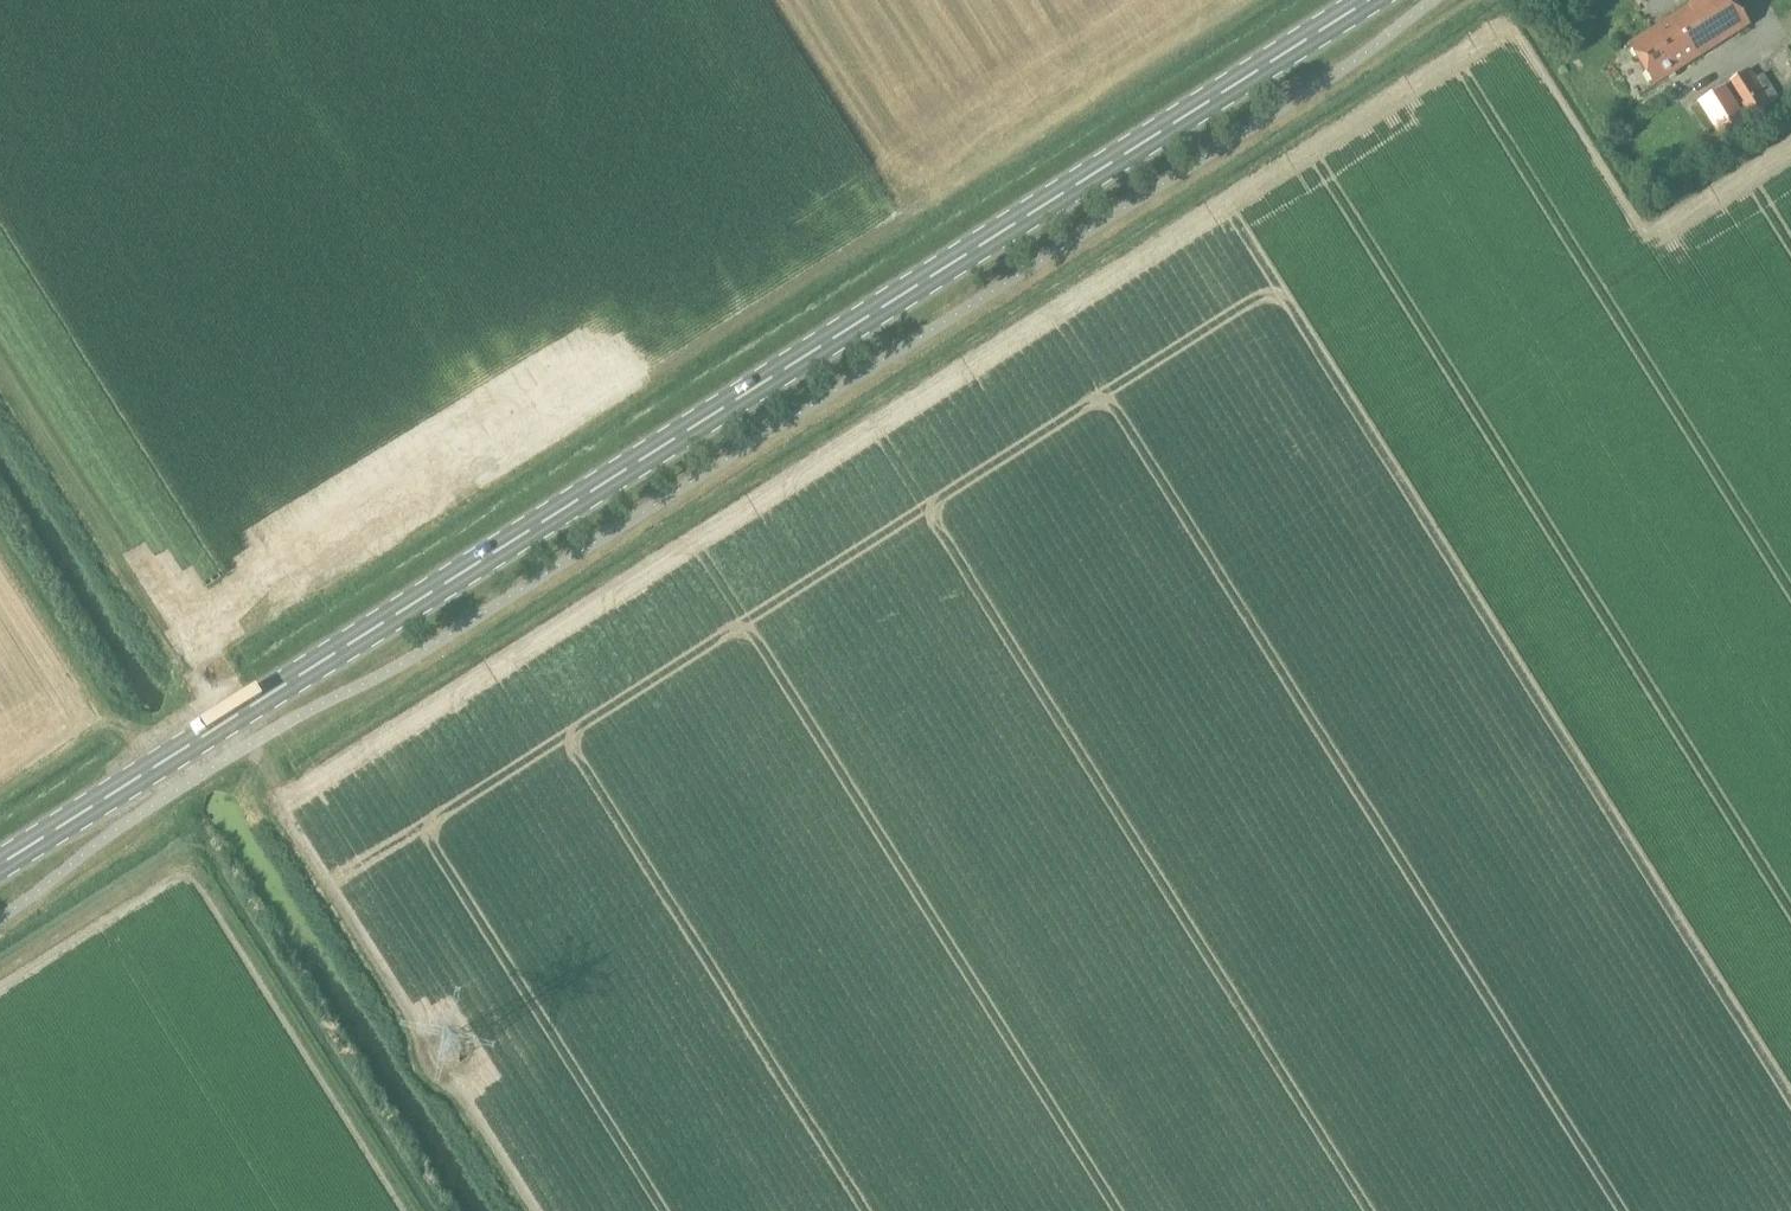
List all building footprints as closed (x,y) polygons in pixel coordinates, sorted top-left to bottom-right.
[(1628,45),(1652,85),(1748,26),(1732,0),(1700,0),(1628,45)] [(1752,115),(1770,103),(1747,70),(1730,82),(1752,115)] [(1719,135),(1745,119),(1723,86),(1698,102),(1719,135)]
